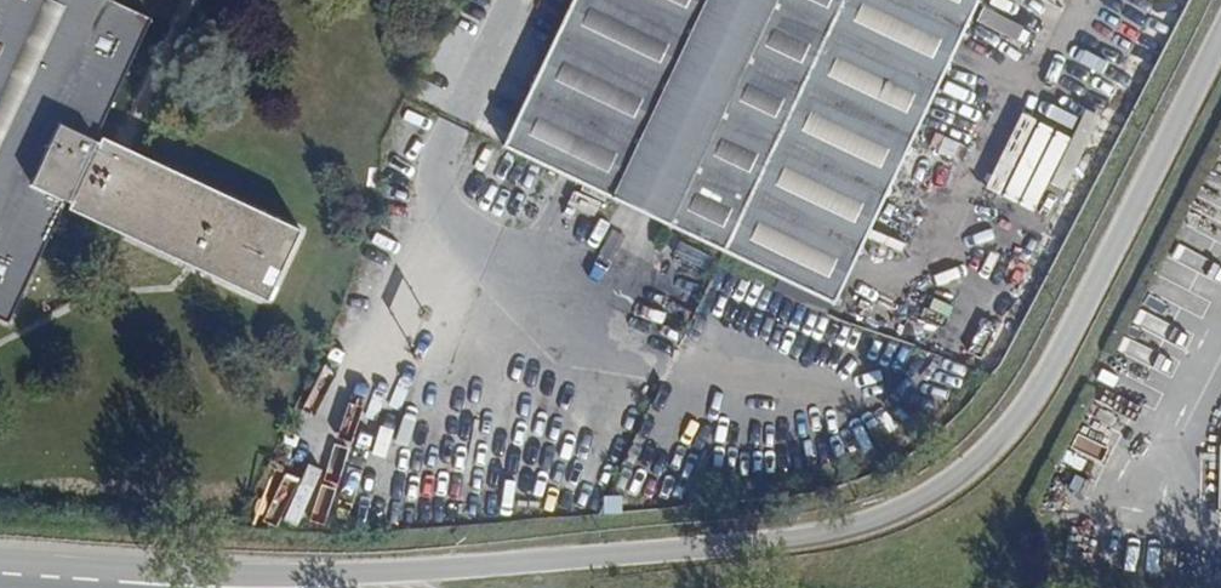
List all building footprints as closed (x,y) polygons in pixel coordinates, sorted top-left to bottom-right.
[(9,323),(64,208),(267,303),(301,232),(98,136),(152,21),(108,0),(0,0),(0,319),(9,323)] [(522,110),(516,108),(514,112),(519,117),(513,129),(508,126),(505,131),(511,135),(504,148),(835,305),(979,0),(574,0),(522,110)]
